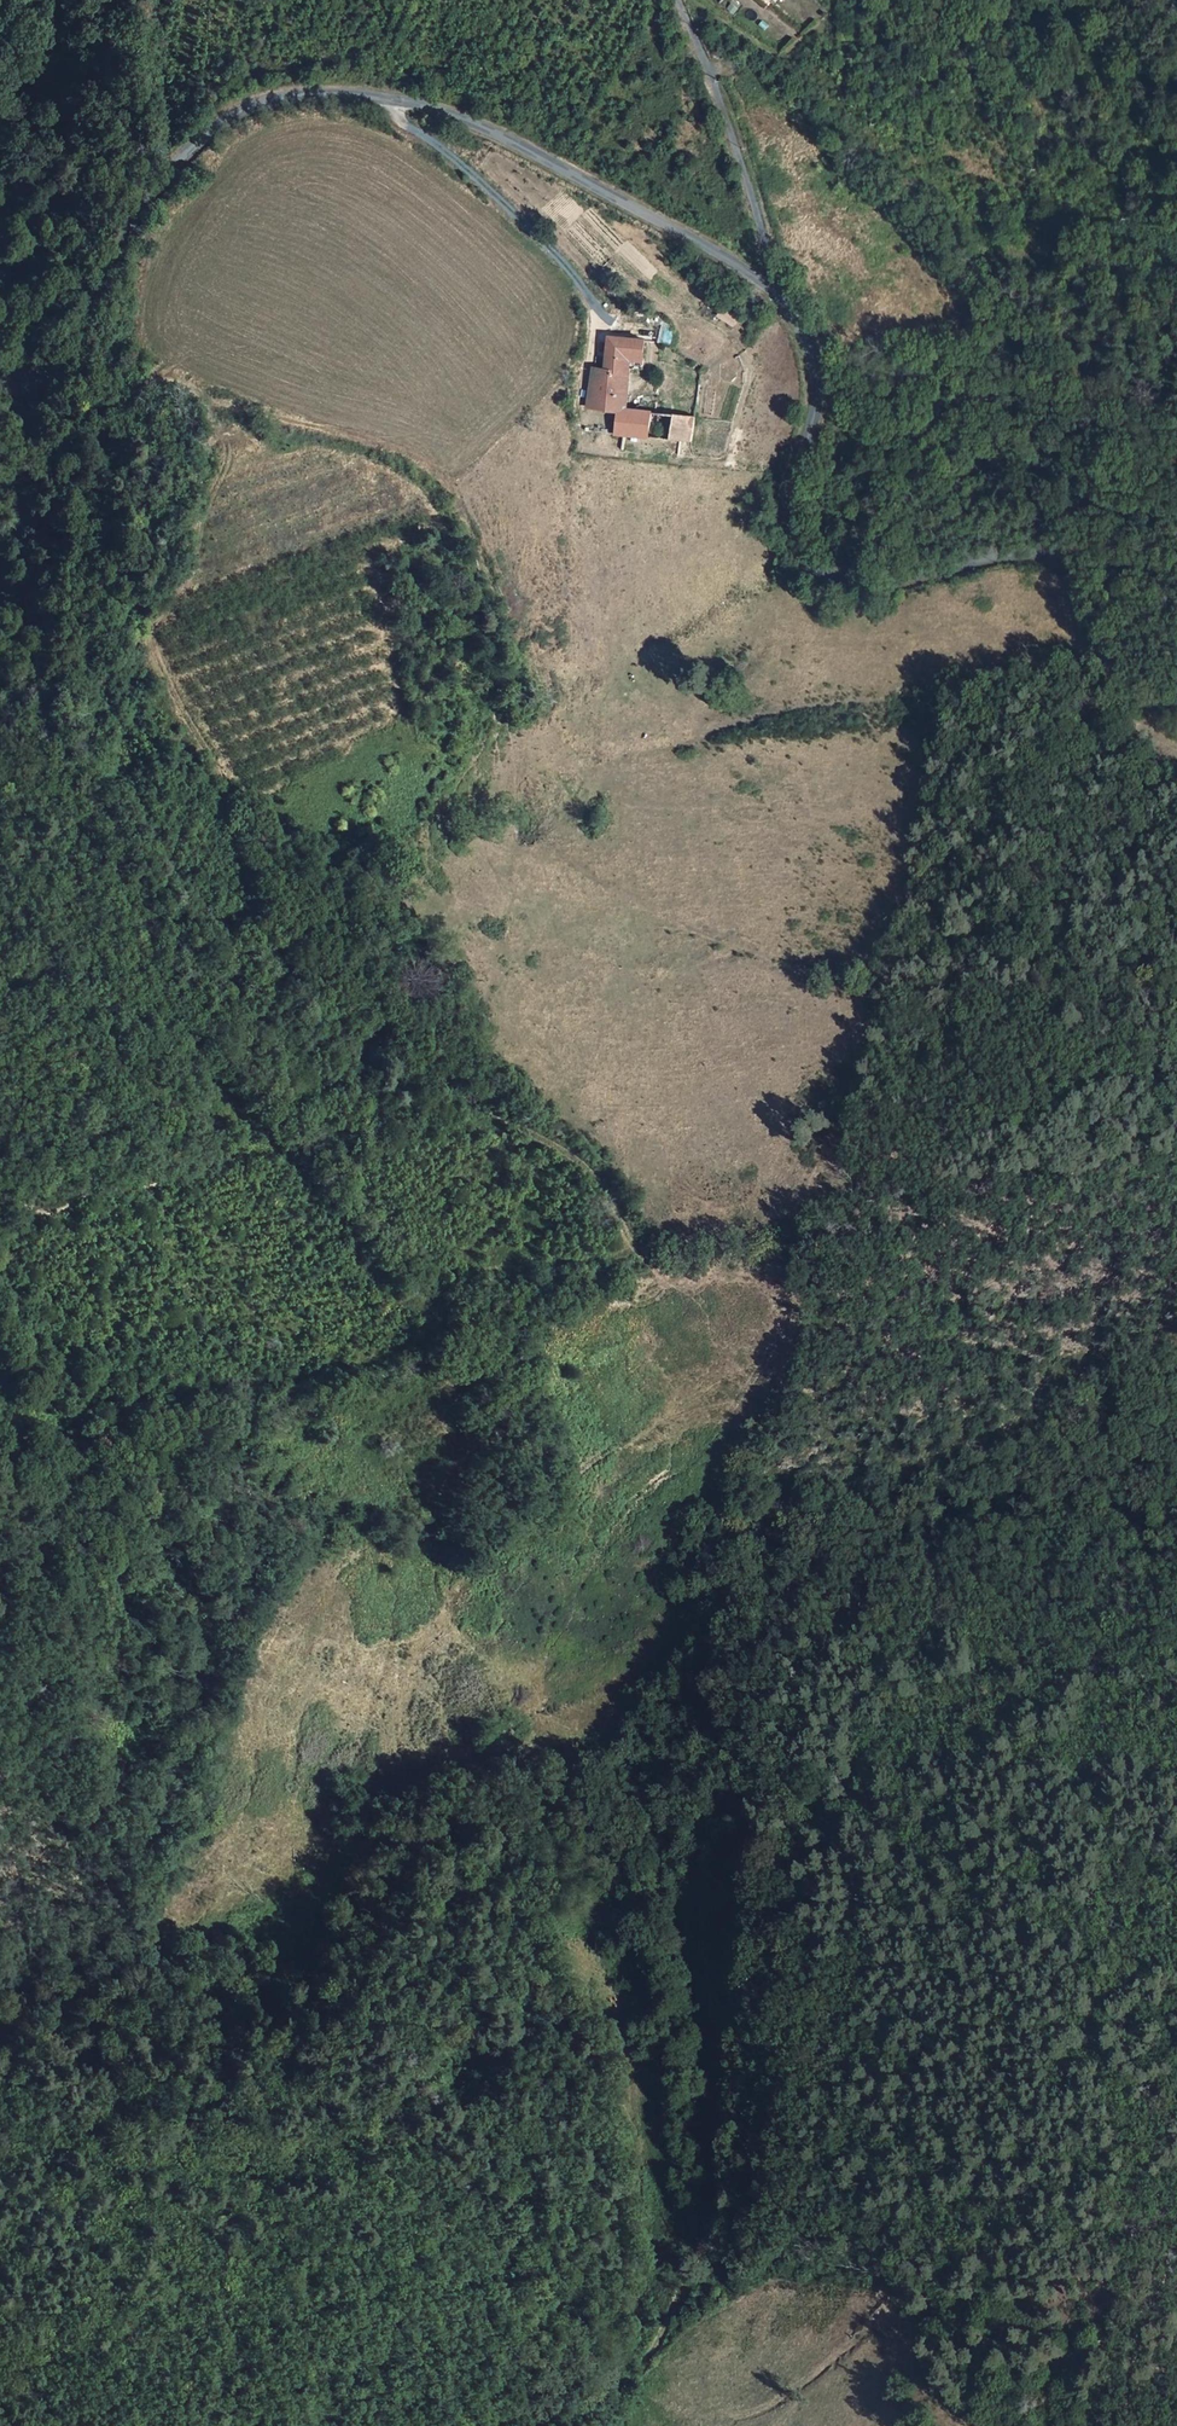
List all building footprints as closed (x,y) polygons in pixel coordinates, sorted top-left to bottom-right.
[(594,370),(587,409),(616,409),(626,409),(627,396),(625,396),(628,368),(642,368),(645,340),(610,336),(606,371),(594,370)] [(616,432),(654,437),(656,437),(692,440),(695,415),(626,409),(616,409),(616,432)]
